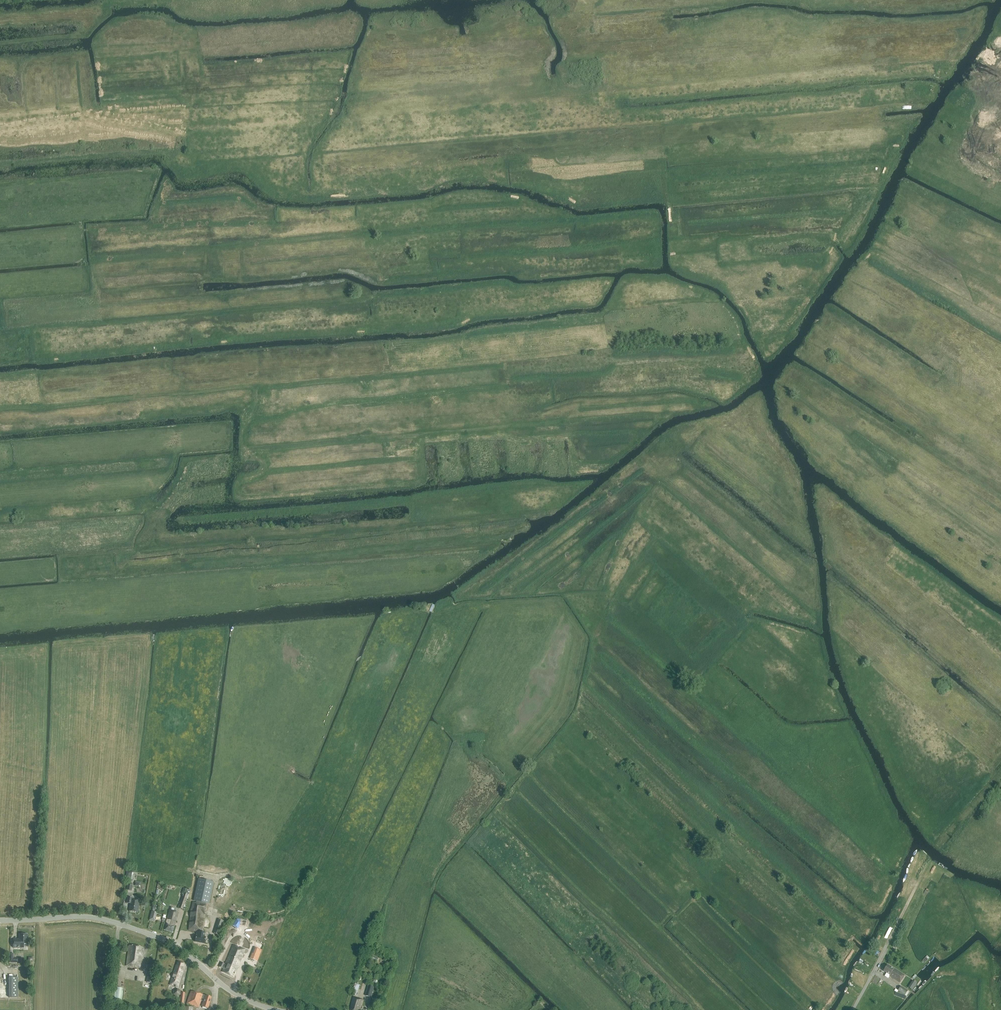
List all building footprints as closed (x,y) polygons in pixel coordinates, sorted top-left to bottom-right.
[(134,872),(127,871),(126,880),(132,881),(134,872)] [(195,942),(205,943),(206,937),(206,932),(202,932),(203,925),(206,905),(205,905),(206,903),(209,904),(214,882),(198,879),(193,900),(197,901),(196,903),(193,902),(191,908),(190,915),(189,930),(198,931),(197,935),(196,935),(195,942)] [(184,893),(183,897),(179,907),(183,909),(187,899),(188,894),(184,893)] [(127,897),(126,903),(130,904),(130,905),(129,911),(138,912),(140,901),(132,900),(133,898),(127,897)] [(173,932),(178,913),(170,910),(164,930),(173,932)] [(224,920),(218,919),(214,934),(220,935),(224,920)] [(28,944),(28,934),(19,934),(19,940),(14,940),(13,947),(24,947),(24,944),(28,944)] [(237,944),(248,948),(250,942),(239,938),(237,944)] [(234,977),(245,949),(234,944),(222,972),(234,977)] [(129,946),(126,967),(140,968),(142,956),(140,956),(142,947),(129,946)] [(254,947),(250,959),(254,960),(258,949),(254,947)] [(9,963),(21,963),(21,959),(13,959),(13,954),(9,954),(9,963)] [(185,963),(178,961),(177,965),(176,965),(170,985),(172,986),(173,984),(176,985),(176,987),(177,987),(183,971),(182,970),(185,963)] [(152,983),(155,965),(149,964),(148,969),(149,969),(146,982),(152,983)] [(887,965),(884,971),(890,975),(890,976),(900,982),(904,975),(894,968),(893,969),(887,965)] [(17,978),(9,978),(9,998),(18,998),(17,978)] [(908,987),(912,990),(917,983),(913,980),(908,987)] [(368,986),(366,996),(371,998),(374,988),(368,986)] [(901,986),(898,990),(898,991),(905,995),(908,991),(901,986)] [(122,988),(114,987),(112,1002),(120,1003),(122,988)] [(191,991),(187,1003),(199,1007),(201,1000),(204,1001),(202,1006),(208,1008),(211,997),(206,995),(206,996),(203,995),(191,991)] [(360,1006),(362,1000),(354,997),(352,1003),(350,1009),(359,1009),(360,1006)]
